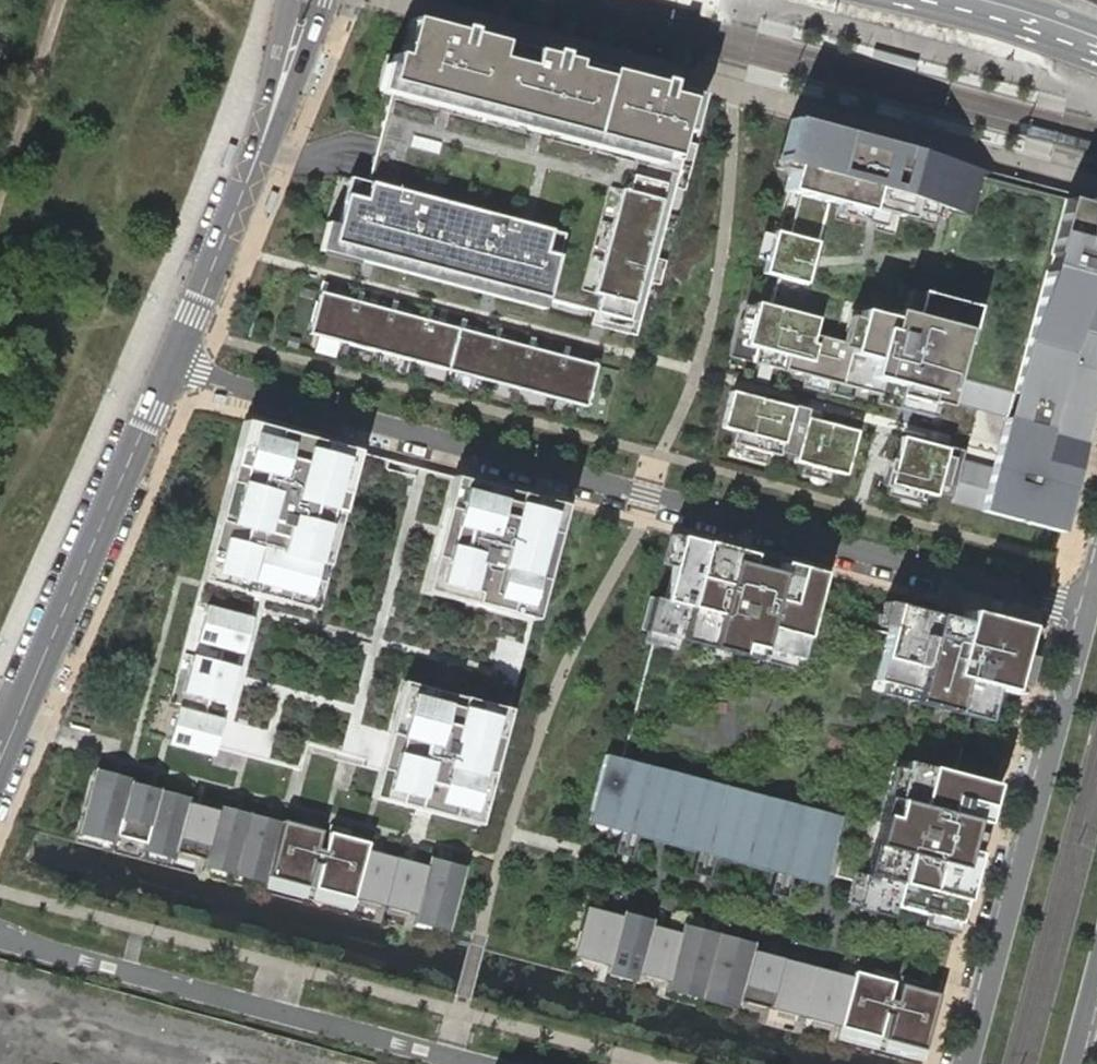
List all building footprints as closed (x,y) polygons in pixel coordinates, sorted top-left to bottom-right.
[(697,94),(411,18),(401,55),(393,53),(386,81),(394,83),(367,183),(350,179),(338,224),(334,241),(544,297),(636,321),(643,293),(649,271),(669,198),(684,140),(697,94)] [(839,162),(846,135),(788,120),(775,169),(788,172),(794,150),(839,162)] [(846,135),(839,162),(794,150),(788,172),(783,192),(787,193),(796,196),(786,235),(777,233),(773,232),(771,236),(764,262),(761,274),(775,278),(767,307),(754,304),(752,310),(742,346),(756,350),(753,361),(752,363),(804,377),(825,382),(828,383),(848,389),(876,396),(893,401),(894,397),(919,403),(940,409),(942,401),(979,411),(982,400),(1007,407),(1004,417),(990,470),(960,461),(962,454),(900,437),(893,461),(891,460),(884,485),(890,487),(900,490),(901,487),(926,494),(949,500),(948,503),(1059,532),(1096,390),(1096,201),(846,135)] [(696,143),(684,140),(669,198),(680,201),(696,143)] [(240,147),(231,143),(224,163),(233,166),(240,147)] [(279,194),(269,190),(262,210),(271,213),(279,194)] [(786,235),(796,196),(787,193),(777,233),(786,235)] [(334,241),(338,224),(327,221),(319,249),(541,308),(544,297),(334,241)] [(764,262),(771,236),(761,234),(754,259),(764,262)] [(661,274),(649,271),(643,293),(655,296),(661,274)] [(598,364),(321,290),(310,332),(586,406),(598,364)] [(742,346),(752,310),(742,307),(729,355),(753,361),(756,350),(742,346)] [(825,382),(804,377),(801,387),(822,393),(825,382)] [(848,389),(828,383),(825,394),(846,399),(848,389)] [(792,408),(730,392),(720,428),(735,432),(731,443),(743,447),(772,454),(779,456),(792,408)] [(893,401),(876,396),(874,403),(916,414),(919,403),(894,397),(893,401)] [(1004,417),(1007,407),(982,400),(979,411),(1004,417)] [(807,412),(792,408),(779,456),(794,460),(805,418),(807,412)] [(856,431),(805,418),(794,460),(793,462),(803,464),(832,472),(844,475),(856,431)] [(562,505),(243,421),(235,452),(169,701),(178,704),(168,744),(213,756),(215,748),(299,770),(306,744),(381,763),(392,766),(383,799),(449,816),(452,806),(469,810),(475,786),(486,789),(562,505)] [(772,454),(743,447),(741,457),(769,465),(772,454)] [(832,472),(803,464),(801,475),(829,482),(832,472)] [(900,490),(890,487),(887,495),(923,505),(926,494),(901,487),(900,490)] [(747,566),(750,555),(680,536),(663,600),(649,596),(640,629),(654,633),(621,759),(605,754),(590,811),(825,872),(862,882),(856,907),(890,916),(893,905),(957,922),(975,854),(964,851),(969,831),(972,821),(983,823),(993,784),(953,774),(969,717),(986,721),(995,689),(1003,659),(1025,665),(1035,630),(964,611),(961,622),(894,605),(887,633),(810,613),(821,573),(781,563),(778,574),(767,571),(747,566)] [(770,560),(750,555),(747,566),(767,571),(770,560)] [(1025,665),(1003,659),(995,689),(1017,695),(1025,665)] [(392,766),(381,763),(372,796),(383,799),(392,766)] [(460,863),(87,765),(69,831),(442,930),(460,863)] [(477,824),(486,789),(475,786),(469,810),(452,806),(449,816),(477,824)] [(825,872),(590,811),(587,822),(822,884),(825,872)] [(964,851),(975,854),(980,834),(969,831),(964,851)] [(915,1054),(932,992),(609,907),(575,898),(559,959),(915,1054)]
